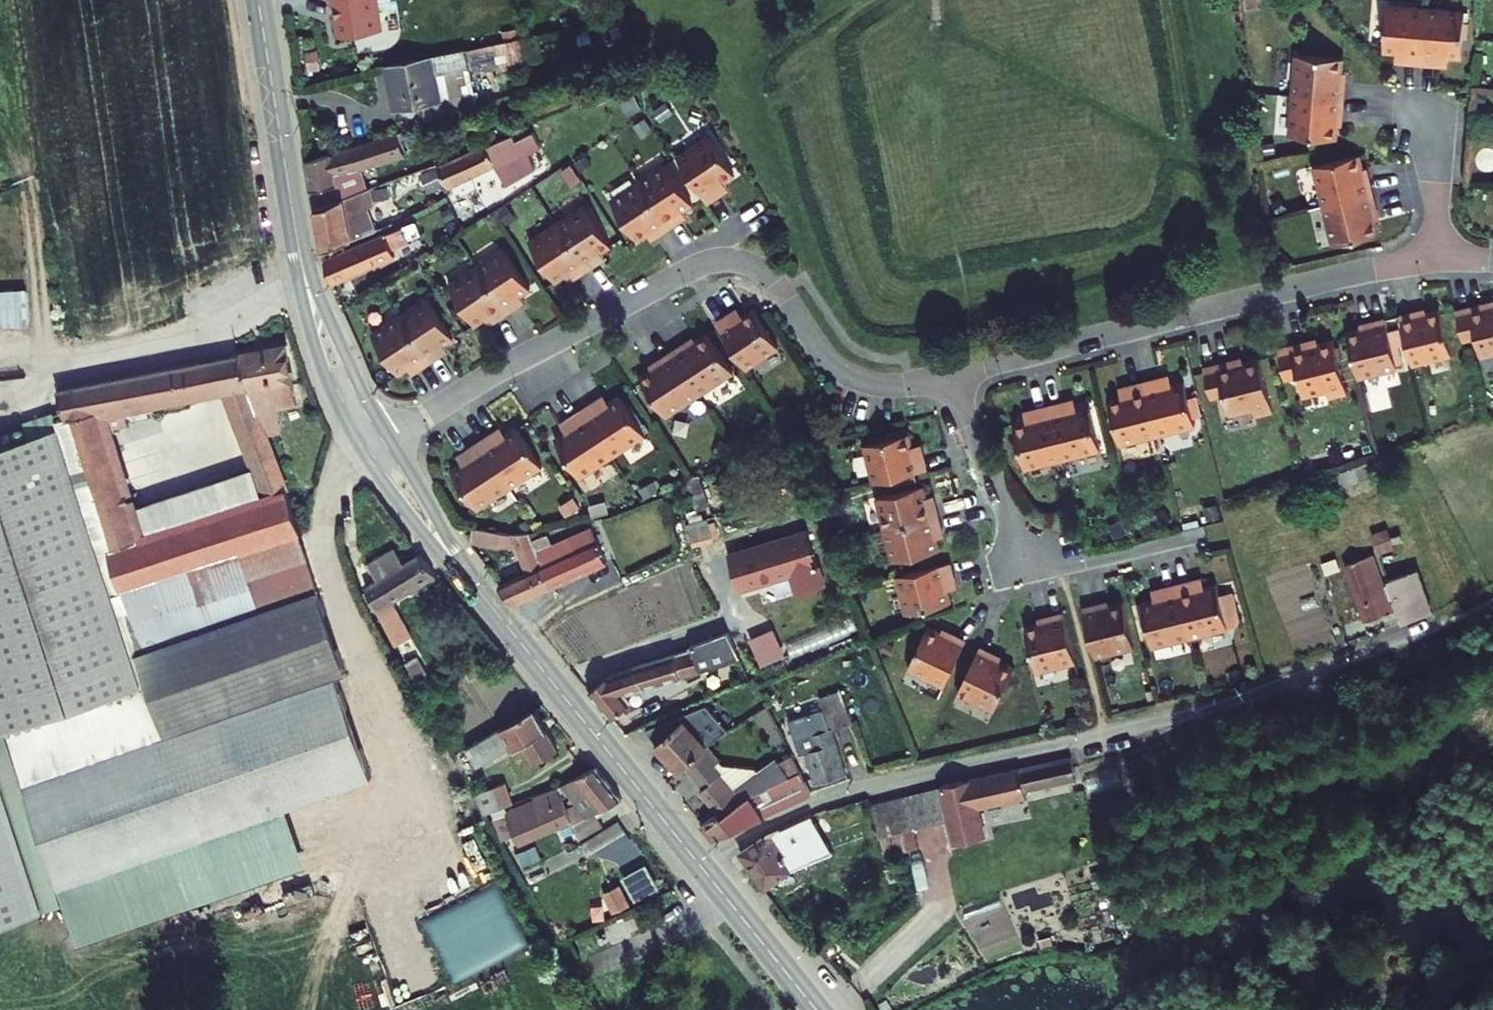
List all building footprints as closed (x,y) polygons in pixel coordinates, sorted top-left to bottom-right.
[(341,37),(381,30),(376,0),(335,0),(341,37)] [(1453,19),(1375,13),(1372,57),(1386,58),(1395,59),(1395,69),(1427,71),(1427,62),(1450,64),(1453,19)] [(613,38),(626,34),(622,23),(610,28),(613,38)] [(579,45),(592,42),(590,32),(577,35),(579,45)] [(534,60),(529,37),(509,41),(514,64),(534,60)] [(514,64),(509,41),(494,45),(499,68),(500,71),(515,68),(514,64)] [(494,45),(388,65),(393,93),(391,93),(395,110),(423,105),(426,121),(478,104),(473,82),(480,80),(478,72),(499,68),(494,45)] [(318,68),(316,53),(306,55),(308,70),(318,68)] [(630,61),(615,66),(620,80),(634,75),(630,61)] [(1333,64),(1284,61),(1278,142),(1326,145),(1327,129),(1328,120),(1332,120),(1334,89),(1331,89),(1333,64)] [(669,111),(664,103),(652,111),(658,119),(669,111)] [(641,137),(652,130),(645,119),(634,126),(641,137)] [(512,137),(487,148),(486,146),(438,168),(447,188),(495,165),(505,186),(535,169),(527,155),(540,148),(533,133),(515,142),(512,137)] [(311,193),(315,208),(343,198),(368,190),(361,169),(404,155),(398,134),(305,162),(311,193)] [(698,143),(666,163),(696,209),(710,200),(705,194),(722,181),(698,143)] [(574,164),(579,171),(592,163),(586,156),(574,164)] [(1346,164),(1302,174),(1321,253),(1365,242),(1359,219),(1365,217),(1356,185),(1351,186),(1346,164)] [(570,183),(579,177),(570,165),(562,170),(570,183)] [(422,175),(430,192),(443,185),(435,169),(422,175)] [(654,172),(600,207),(626,246),(640,237),(645,243),(670,227),(666,220),(679,211),(654,172)] [(374,189),(375,199),(390,196),(389,186),(374,189)] [(315,208),(322,250),(376,230),(368,209),(375,207),(371,188),(368,190),(343,198),(315,208)] [(469,195),(453,205),(465,225),(481,215),(469,195)] [(514,203),(501,212),(506,220),(520,212),(514,203)] [(454,216),(450,208),(442,212),(446,220),(454,216)] [(574,211),(517,248),(543,288),(558,278),(562,285),(588,268),(585,262),(599,252),(574,211)] [(421,235),(415,222),(404,227),(409,240),(421,235)] [(409,243),(402,227),(324,261),(333,283),(395,257),(391,250),(409,243)] [(494,255),(438,290),(465,331),(479,322),(483,328),(509,312),(505,306),(520,295),(494,255)] [(27,325),(27,291),(0,291),(0,325),(27,325)] [(415,303),(359,338),(386,378),(399,369),(404,376),(430,359),(426,352),(441,342),(415,303)] [(1456,311),(1463,339),(1475,336),(1480,356),(1492,353),(1492,306),(1485,308),(1484,304),(1456,311)] [(1415,311),(1400,314),(1413,365),(1450,355),(1438,308),(1425,312),(1416,315),(1415,311)] [(778,347),(754,309),(743,317),(735,322),(730,314),(717,323),(746,368),(778,347)] [(730,314),(735,322),(743,317),(738,309),(730,314)] [(1396,369),(1384,318),(1369,322),(1370,326),(1348,331),(1359,378),(1396,369)] [(685,344),(672,352),(699,394),(733,371),(708,332),(687,346),(685,344)] [(685,344),(687,346),(696,340),(694,338),(685,344)] [(1304,342),(1276,349),(1284,380),(1295,377),(1300,397),(1321,392),(1323,399),(1343,394),(1328,341),(1314,345),(1305,347),(1304,342)] [(297,404),(285,346),(240,355),(247,382),(258,413),(278,409),(297,404)] [(699,394),(672,352),(659,361),(661,363),(640,377),(666,416),(699,394)] [(105,429),(129,423),(125,408),(204,393),(198,363),(58,391),(69,424),(0,447),(0,724),(2,728),(5,727),(50,861),(59,887),(155,853),(287,807),(372,778),(336,675),(345,671),(316,591),(299,534),(302,533),(267,438),(258,413),(247,382),(240,355),(218,360),(223,389),(253,469),(265,500),(140,538),(131,509),(105,429)] [(1235,360),(1206,367),(1213,397),(1225,394),(1231,415),(1251,410),(1253,417),(1271,412),(1257,358),(1245,361),(1237,364),(1235,360)] [(204,393),(223,389),(218,360),(198,363),(204,393)] [(652,369),(661,363),(659,361),(650,367),(652,369)] [(1131,397),(1110,401),(1120,444),(1195,426),(1184,382),(1162,388),(1160,379),(1128,386),(1131,397)] [(645,434),(620,397),(609,404),(601,410),(596,402),(583,411),(612,456),(645,434)] [(596,402),(601,410),(609,404),(604,397),(596,402)] [(1035,422),(1014,427),(1025,470),(1101,452),(1091,408),(1067,414),(1064,405),(1033,412),(1035,422)] [(258,413),(267,438),(283,434),(278,409),(258,413)] [(566,433),(555,440),(580,477),(612,456),(583,411),(570,420),(575,427),(566,433)] [(561,425),(566,433),(575,427),(570,420),(561,425)] [(493,435),(498,442),(507,437),(502,429),(493,435)] [(542,467),(518,430),(507,437),(498,442),(493,435),(480,443),(510,488),(542,467)] [(464,465),(453,472),(477,509),(510,488),(480,443),(467,452),(472,459),(464,465)] [(899,443),(854,452),(863,490),(918,477),(914,459),(903,462),(899,443)] [(464,465),(472,459),(467,452),(459,457),(464,465)] [(658,491),(652,481),(639,489),(645,498),(658,491)] [(912,494),(867,504),(882,571),(930,559),(925,541),(932,539),(925,509),(916,511),(912,494)] [(578,510),(571,498),(559,506),(566,518),(578,510)] [(608,511),(605,501),(591,506),(593,515),(608,511)] [(714,542),(708,519),(688,524),(694,548),(714,542)] [(528,574),(499,586),(513,604),(551,586),(542,567),(532,540),(530,532),(512,533),(474,527),(470,542),(498,547),(517,546),(528,574)] [(805,529),(726,554),(737,590),(789,573),(796,593),(823,585),(805,529)] [(542,567),(551,586),(607,561),(596,536),(590,539),(588,534),(573,541),(571,537),(551,546),(547,535),(532,540),(542,567)] [(1383,544),(1361,550),(1364,562),(1387,554),(1383,544)] [(395,547),(367,564),(371,569),(398,554),(395,547)] [(837,560),(833,551),(824,555),(828,564),(837,560)] [(371,569),(377,581),(365,588),(393,639),(409,630),(391,600),(435,574),(421,555),(405,565),(398,554),(371,569)] [(1360,563),(1333,573),(1354,628),(1382,617),(1360,563)] [(939,571),(887,583),(897,622),(940,611),(935,589),(944,587),(939,571)] [(1405,573),(1376,583),(1394,629),(1423,618),(1405,573)] [(1151,604),(1128,610),(1140,656),(1220,636),(1208,591),(1183,597),(1181,590),(1150,598),(1151,604)] [(1105,608),(1089,613),(1100,661),(1135,652),(1124,607),(1107,611),(1105,608)] [(1037,629),(1016,633),(1028,678),(1065,669),(1054,621),(1038,625),(1037,629)] [(612,719),(632,701),(625,693),(729,662),(727,658),(738,654),(728,631),(689,645),(690,647),(607,676),(589,692),(612,719)] [(936,644),(916,636),(897,679),(935,695),(954,649),(938,642),(936,644)] [(983,662),(968,656),(949,701),(986,718),(1004,676),(981,667),(983,662)] [(655,744),(679,770),(685,765),(707,745),(720,734),(708,720),(741,704),(748,717),(769,705),(758,683),(681,716),(684,719),(674,727),(668,720),(646,731),(655,744)] [(805,752),(816,782),(846,772),(832,728),(852,721),(841,691),(819,698),(823,710),(785,722),(800,754),(805,752)] [(534,762),(558,749),(534,709),(467,748),(477,765),(512,746),(513,749),(523,743),(534,762)] [(50,861),(5,727),(2,728),(0,724),(0,878),(50,861)] [(723,765),(707,745),(685,765),(704,788),(700,791),(719,814),(720,813),(722,816),(749,796),(800,772),(791,756),(779,762),(777,758),(757,772),(755,769),(723,765)] [(1057,760),(857,810),(867,844),(902,835),(904,841),(941,831),(947,850),(968,845),(962,826),(986,818),(982,804),(1064,783),(1057,760)] [(562,784),(565,789),(576,803),(566,807),(572,820),(579,838),(603,825),(596,812),(622,799),(594,766),(562,784)] [(719,814),(702,824),(714,840),(812,793),(800,772),(749,796),(722,816),(720,813),(719,814)] [(484,813),(513,802),(506,782),(476,793),(484,813)] [(556,787),(559,793),(565,789),(562,784),(556,787)] [(535,801),(507,812),(519,842),(572,820),(566,807),(559,793),(556,787),(533,796),(535,801)] [(308,867),(287,807),(155,853),(176,913),(308,867)] [(519,842),(507,812),(493,818),(505,848),(519,842)] [(752,850),(725,869),(763,909),(795,883),(764,844),(752,850)] [(647,864),(623,877),(636,901),(660,888),(647,864)] [(44,899),(33,867),(0,878),(0,914),(44,899)] [(526,892),(521,878),(509,883),(515,897),(526,892)] [(607,896),(613,911),(628,904),(622,889),(607,896)] [(830,958),(817,965),(828,977),(839,971),(830,958)]
